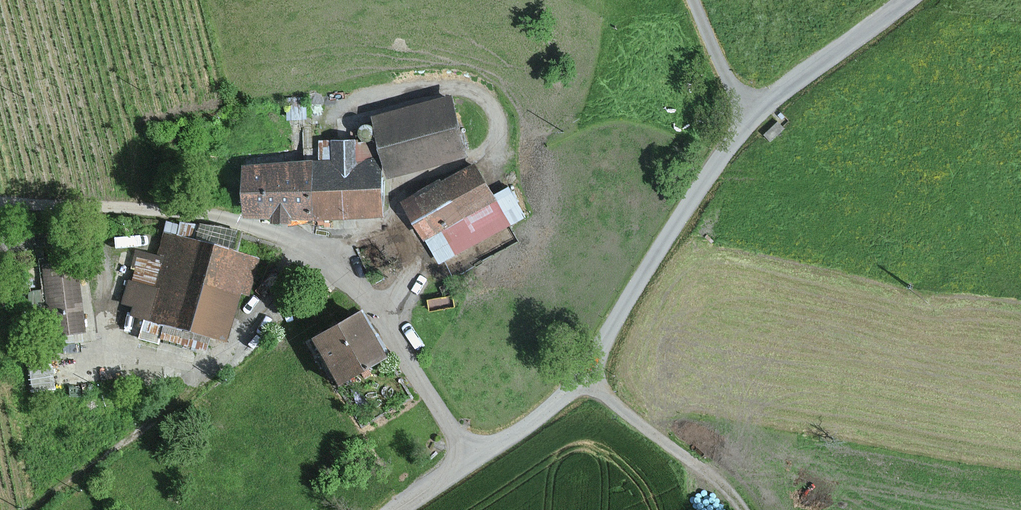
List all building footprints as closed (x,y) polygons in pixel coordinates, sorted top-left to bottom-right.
[(469,155),(454,101),(381,121),(396,175),(469,155)] [(320,162),(322,219),(388,217),(386,141),(320,143),(320,162)] [(322,219),(320,162),(247,164),(249,221),(322,219)] [(509,228),(475,167),(411,202),(445,263),(509,228)] [(253,261),(163,237),(157,259),(136,254),(123,304),(133,307),(131,316),(221,340),(234,291),(244,294),(253,261)] [(78,261),(40,267),(49,339),(88,334),(78,261)] [(355,316),(308,343),(333,386),(379,359),(355,316)]
